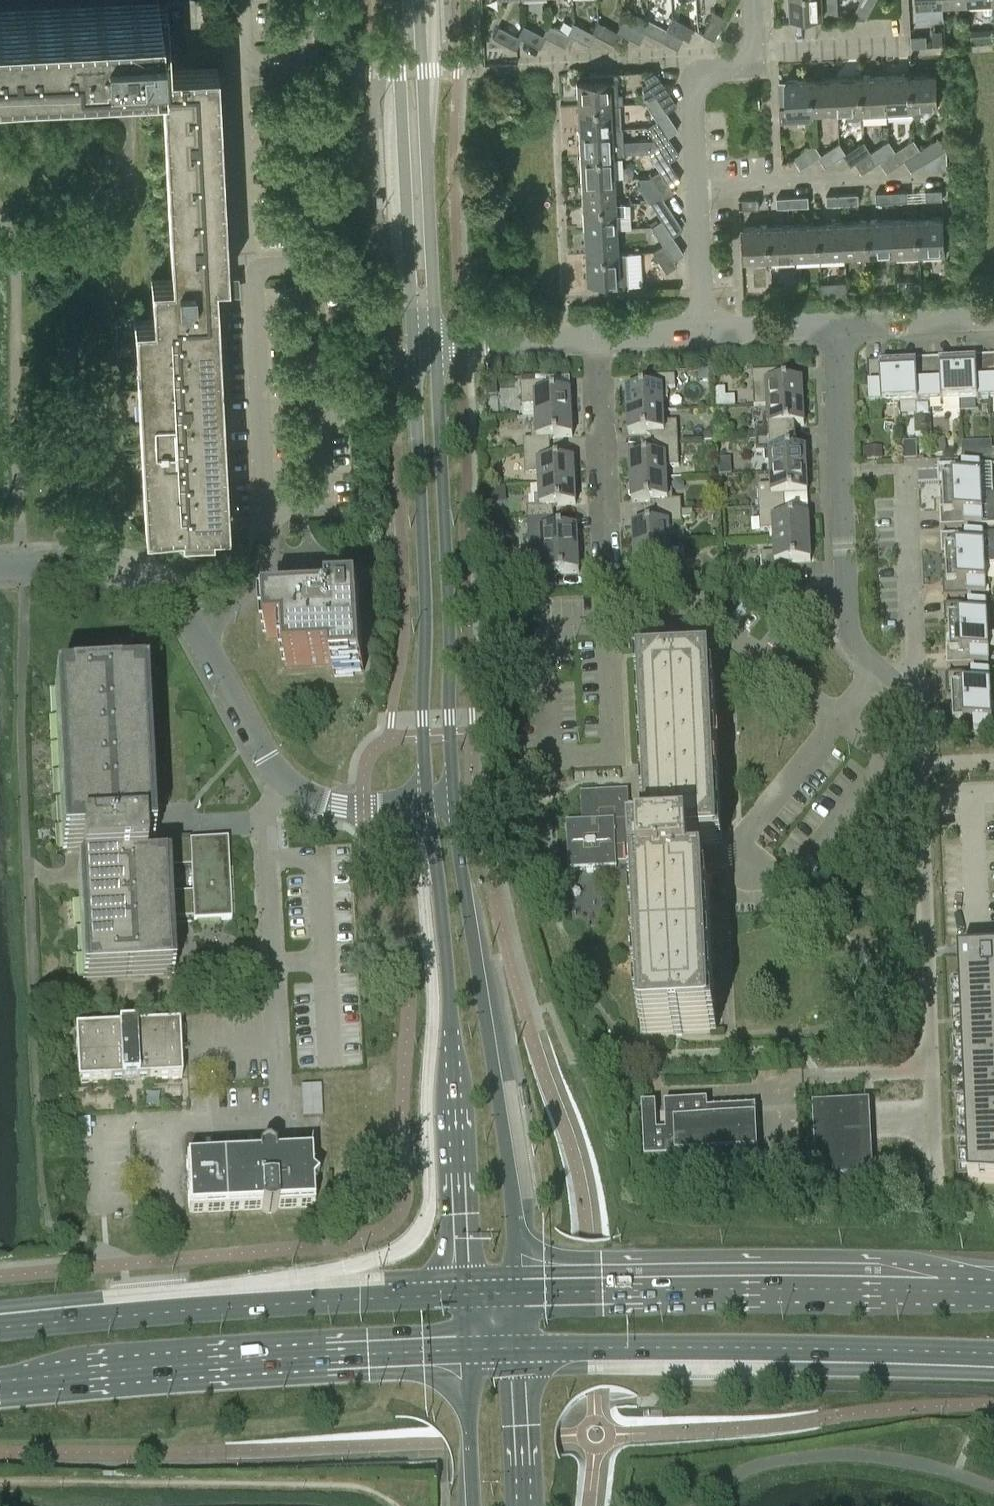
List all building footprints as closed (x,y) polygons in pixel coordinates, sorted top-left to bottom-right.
[(138,52),(140,52),(140,47),(157,47),(157,51),(186,49),(183,0),(180,0),(0,10),(0,55),(138,47),(138,52)] [(823,0),(790,0),(791,14),(810,13),(823,12),(824,12),(823,0)] [(856,11),(867,17),(876,0),(861,0),(856,11)] [(714,10),(702,33),(713,39),(725,17),(714,10)] [(824,21),(823,12),(810,13),(794,14),(795,23),(824,21)] [(666,28),(669,30),(688,40),(694,29),(672,17),(666,28)] [(641,30),(644,31),(645,31),(664,41),(669,30),(666,28),(647,18),(641,29),(641,30)] [(616,31),(620,33),(620,32),(639,42),(644,31),(641,30),(641,29),(622,19),(616,30),(616,31)] [(592,32),(595,34),(614,43),(620,33),(616,31),(616,30),(598,20),(592,32)] [(566,33),(570,35),(589,45),(595,34),(592,32),(573,22),(567,33),(566,33)] [(541,34),(545,36),(546,36),(564,46),(570,35),(566,33),(567,33),(548,23),(542,34),(541,34)] [(517,36),(520,38),(521,37),(540,47),(545,36),(541,34),(542,34),(523,24),(518,35),(517,35),(517,36)] [(517,36),(517,35),(498,25),(493,37),(515,48),(520,38),(517,36)] [(216,65),(198,66),(167,67),(177,275),(151,277),(151,279),(157,279),(158,317),(133,318),(133,320),(140,320),(150,527),(145,527),(145,529),(182,527),(182,533),(212,532),(212,526),(228,525),(228,524),(228,523),(222,523),(221,506),(227,505),(227,503),(221,504),(211,298),(216,297),(216,295),(211,295),(210,277),(227,276),(227,274),(222,274),(211,67),(217,67),(216,65)] [(646,82),(642,85),(643,102),(645,102),(656,95),(666,111),(677,105),(668,91),(654,70),(643,77),(646,82)] [(911,72),(913,105),(913,112),(914,112),(916,116),(935,104),(938,104),(937,71),(911,72)] [(575,80),(576,105),(619,103),(622,103),(622,92),(617,92),(616,72),(587,73),(587,79),(575,80)] [(913,113),(913,112),(913,105),(911,72),(887,73),(889,114),(913,113)] [(862,74),(864,115),(889,114),(887,73),(862,74)] [(864,115),(862,74),(837,76),(839,109),(841,109),(849,118),(859,118),(864,115)] [(814,110),(839,109),(837,76),(812,77),(814,110)] [(814,115),(814,110),(812,77),(787,78),(788,106),(780,107),(781,121),(811,119),(814,115)] [(787,81),(779,81),(780,107),(788,106),(787,81)] [(656,95),(645,102),(656,120),(657,119),(667,136),(678,129),(669,116),(666,111),(656,95)] [(621,128),(619,103),(576,105),(578,130),(621,128)] [(656,120),(646,126),(658,145),(658,144),(669,161),(679,154),(671,141),(667,136),(657,119),(656,120)] [(579,155),(613,153),(623,153),(622,128),(621,128),(578,130),(579,155)] [(918,151),(905,159),(912,170),(925,162),(929,169),(947,168),(946,148),(939,137),(922,148),(921,149),(918,151)] [(918,151),(921,149),(914,138),(896,150),(896,151),(891,154),(880,160),(887,171),(905,159),(918,151)] [(889,140),(871,151),(871,152),(868,154),(856,162),(862,172),(880,160),(891,154),(896,151),(896,150),(889,140)] [(871,152),(871,151),(865,141),(847,152),(847,153),(844,154),(851,165),(856,162),(868,154),(871,152)] [(822,154),(819,155),(826,166),(844,154),(847,153),(847,152),(840,142),(822,154)] [(815,143),(795,156),(794,157),(801,167),(819,155),(822,154),(815,143)] [(658,145),(647,151),(659,169),(661,172),(670,186),(680,179),(672,166),(669,161),(658,144),(658,145)] [(614,178),(613,153),(579,155),(580,180),(614,178)] [(659,169),(648,176),(660,194),(662,198),(663,197),(673,190),(670,186),(661,172),(659,169)] [(580,180),(581,205),(615,203),(614,178),(580,180)] [(942,189),(926,190),(926,199),(943,199),(942,189)] [(892,191),(893,201),(908,200),(908,190),(892,191)] [(892,191),(876,192),(877,202),(893,201),(892,191)] [(843,194),(844,203),(859,203),(858,193),(843,194)] [(660,194),(650,201),(661,219),(662,219),(672,235),(683,229),(674,215),(663,197),(662,198),(660,194)] [(843,194),(827,194),(827,204),(844,203),(843,194)] [(793,196),(794,206),(809,205),(809,195),(793,196)] [(793,196),(777,197),(778,207),(794,206),(793,196)] [(759,198),(743,198),(743,209),(760,208),(759,198)] [(624,202),(615,203),(581,205),(583,230),(616,228),(616,214),(625,214),(624,202)] [(918,216),(920,249),(920,256),(946,255),(944,215),(918,216)] [(920,256),(920,249),(918,216),(894,217),(895,250),(896,257),(920,256)] [(871,252),(895,250),(894,217),(869,219),(871,252)] [(661,219),(651,226),(663,244),(663,243),(665,247),(674,260),(684,253),(675,240),(672,235),(662,219),(661,219)] [(846,253),(871,252),(869,219),(844,220),(846,253)] [(820,254),(846,253),(844,220),(819,221),(820,254)] [(796,255),(820,254),(819,221),(794,222),(796,255)] [(771,257),(796,255),(794,222),(769,224),(771,257)] [(746,258),(771,257),(769,224),(744,225),(746,258)] [(583,230),(584,254),(617,252),(616,228),(583,230)] [(663,244),(652,250),(666,272),(677,265),(674,260),(665,247),(663,243),(663,244)] [(626,252),(617,252),(584,254),(585,279),(607,278),(607,287),(628,286),(626,252)] [(989,400),(987,358),(970,358),(970,362),(957,363),(959,401),(989,400)] [(929,403),(927,360),(910,361),(910,365),(898,366),(899,404),(929,403)] [(959,401),(957,363),(946,363),(946,360),(927,360),(929,403),(959,401)] [(899,404),(898,366),(886,366),(886,362),(867,363),(869,406),(899,404)] [(767,406),(802,404),(801,383),(779,384),(778,372),(752,373),(754,407),(767,406)] [(712,384),(712,374),(699,375),(699,385),(712,384)] [(627,413),(663,412),(662,400),(667,400),(666,389),(675,389),(674,377),(649,378),(650,391),(626,393),(627,413)] [(536,418),(571,417),(570,396),(547,397),(546,384),(520,385),(521,408),(535,407),(536,418)] [(767,406),(767,418),(762,418),(762,429),(754,430),(755,441),(781,439),(795,439),(794,426),(804,426),(802,404),(767,406)] [(652,434),(652,446),(677,445),(676,422),(663,423),(663,412),(627,413),(628,435),(652,434)] [(572,438),(571,417),(536,418),(536,430),(530,430),(531,441),(523,442),(524,453),(550,452),(549,440),(572,438)] [(714,440),(714,431),(709,431),(705,435),(705,440),(714,440)] [(795,439),(781,439),(755,441),(756,455),(764,454),(764,465),(770,465),(770,474),(806,472),(805,451),(796,452),(795,439)] [(945,456),(945,442),(933,442),(933,457),(945,456)] [(916,444),(904,445),(905,461),(917,461),(916,444)] [(679,468),(677,445),(652,446),(653,459),(629,460),(631,482),(666,480),(665,468),(679,468)] [(962,445),(963,460),(975,460),(975,445),(962,445)] [(882,449),(863,451),(864,462),(882,461),(882,449)] [(551,465),(550,452),(524,453),(525,476),(538,475),(539,487),(574,485),(573,463),(551,465)] [(938,467),(938,485),(942,485),(943,498),(993,495),(991,464),(980,465),(938,467)] [(807,494),(806,472),(770,474),(771,485),(757,486),(758,509),(785,507),(784,495),(807,494)] [(666,491),(666,480),(631,482),(632,503),(655,502),(655,514),(681,513),(680,501),(671,502),(671,491),(666,491)] [(574,485),(539,487),(539,498),(533,498),(534,509),(526,509),(527,521),(553,520),(553,507),(576,506),(574,485)] [(993,495),(943,498),(943,509),(939,509),(940,528),(983,526),(993,525),(993,495)] [(785,520),(785,507),(758,509),(759,531),(773,530),(774,542),(809,540),(808,518),(785,520)] [(633,527),(634,549),(669,548),(668,536),(673,536),(673,525),(681,525),(681,513),(655,514),(656,526),(633,527)] [(554,532),(553,520),(527,521),(527,533),(535,532),(536,543),(541,543),(542,554),(578,552),(577,530),(554,532)] [(984,565),(993,565),(993,533),(941,536),(941,555),(945,554),(946,567),(984,565)] [(809,540),(774,542),(774,553),(760,554),(762,577),(788,576),(788,563),(810,562),(809,540)] [(670,559),(669,548),(634,549),(635,571),(658,570),(659,582),(684,581),(684,569),(675,569),(674,559),(670,559)] [(578,552),(542,554),(542,565),(537,565),(537,576),(529,576),(530,588),(556,587),(556,575),(579,574),(578,552)] [(986,595),(984,565),(946,567),(947,578),(943,578),(943,597),(986,595)] [(707,582),(721,582),(721,570),(707,570),(707,582)] [(507,580),(494,581),(494,592),(508,592),(507,580)] [(328,600),(329,606),(266,609),(267,641),(285,640),(286,669),(331,666),(332,675),(363,674),(359,599),(328,600)] [(949,624),(949,636),(987,634),(986,603),(944,605),(944,624),(949,624)] [(987,634),(949,636),(950,648),(946,648),(946,666),(989,664),(988,648),(993,648),(993,634),(987,634)] [(642,669),(646,764),(648,805),(628,806),(628,791),(581,793),(582,824),(567,825),(569,870),(617,868),(617,863),(642,861),(643,882),(637,882),(645,1038),(711,1034),(702,850),(717,850),(708,665),(642,669)] [(952,705),(991,703),(990,687),(989,673),(947,674),(948,693),(952,693),(952,705)] [(125,981),(132,980),(170,979),(167,921),(193,919),(193,923),(196,922),(225,921),(231,921),(227,840),(190,842),(190,852),(180,853),(180,850),(163,851),(162,851),(162,853),(146,854),(146,850),(149,849),(147,803),(160,803),(169,802),(168,769),(145,770),(141,684),(103,686),(94,687),(58,689),(66,854),(81,853),(82,872),(80,872),(81,891),(86,983),(125,981)] [(991,703),(952,705),(953,717),(949,717),(950,736),(993,734),(993,703),(991,703)] [(987,955),(959,956),(967,1143),(969,1187),(993,1186),(993,954),(987,955)] [(75,1032),(78,1085),(182,1080),(179,1026),(75,1032)] [(300,1115),(319,1115),(318,1083),(298,1084),(300,1115)] [(676,1164),(759,1160),(756,1108),(708,1110),(708,1102),(665,1104),(666,1132),(657,1133),(656,1104),(642,1105),(645,1160),(676,1158),(676,1164)] [(874,1177),(872,1139),(870,1103),(813,1106),(817,1180),(874,1177)] [(188,1160),(190,1212),(226,1211),(262,1209),(262,1210),(268,1214),(272,1213),(278,1209),(278,1208),(314,1206),(313,1186),(318,1180),(312,1175),(311,1154),(275,1156),(275,1152),(269,1148),(264,1149),(259,1153),(259,1156),(223,1158),(188,1160)]
